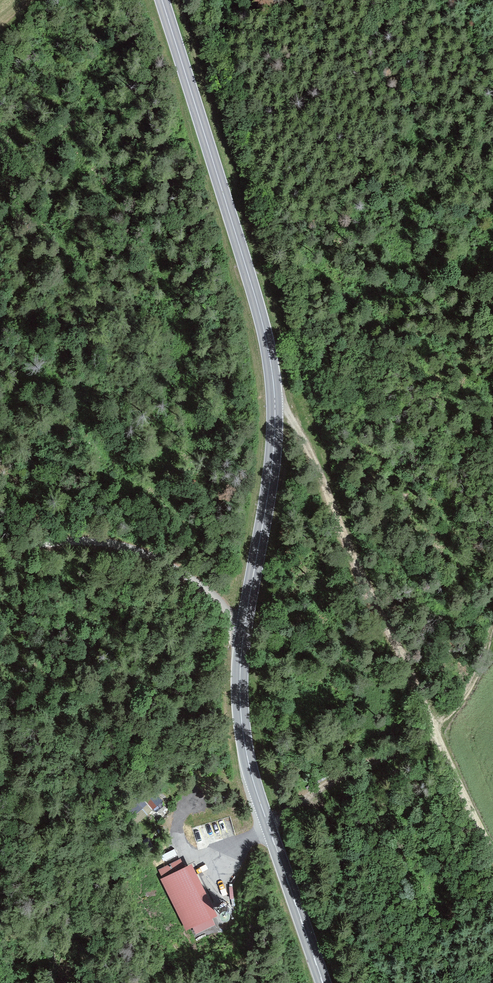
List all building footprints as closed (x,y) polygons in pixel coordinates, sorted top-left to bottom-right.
[(136,825),(153,809),(156,812),(165,803),(148,786),(139,795),(143,798),(126,814),(136,825)] [(181,859),(159,870),(162,878),(161,879),(186,931),(194,928),(196,934),(216,925),(212,918),(218,916),(192,863),(185,867),(181,859)]
